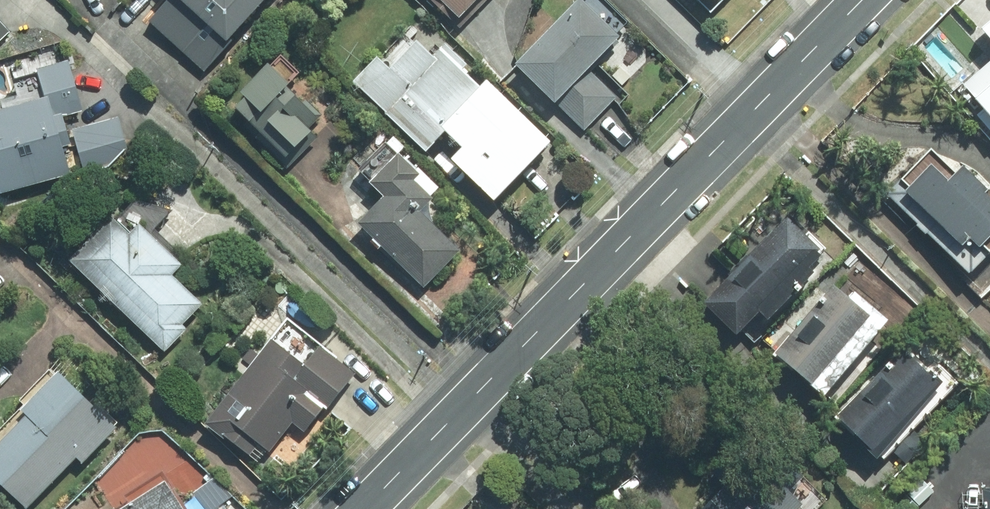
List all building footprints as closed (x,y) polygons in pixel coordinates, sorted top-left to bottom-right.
[(148,22),(204,72),(270,0),(168,0),(148,22)] [(458,25),(481,0),(430,0),(458,25)] [(511,64),(580,132),(615,98),(586,72),(618,37),(581,0),(571,0),(511,64)] [(974,26),(989,40),(989,8),(974,26)] [(490,207),(548,145),(416,22),(357,83),(490,207)] [(10,33),(0,23),(0,41),(10,33)] [(67,59),(31,69),(42,98),(0,111),(0,194),(110,166),(128,148),(116,119),(71,130),(66,105),(78,101),(67,59)] [(287,79),(245,123),(286,165),(331,123),(287,79)] [(969,113),(989,135),(989,93),(969,113)] [(878,191),(968,277),(989,254),(989,181),(967,159),(958,168),(935,146),(904,179),(897,172),(878,191)] [(397,155),(368,184),(381,197),(355,225),(424,291),(460,254),(419,214),(432,200),(413,182),(419,176),(397,155)] [(825,251),(784,214),(704,303),(738,334),(753,317),(767,330),(815,275),(809,269),(825,251)] [(125,233),(108,217),(67,258),(165,354),(209,310),(170,276),(181,266),(136,222),(125,233)] [(845,292),(830,280),(767,361),(822,404),(896,308),(856,278),(845,292)] [(355,374),(286,320),(203,424),(257,467),(290,423),(305,435),(355,374)] [(832,423),(866,452),(857,462),(874,477),(882,467),(960,379),(934,356),(920,372),(899,348),(832,423)] [(56,372),(0,435),(0,486),(23,508),(26,508),(76,457),(83,465),(119,427),(56,372)] [(802,500),(769,469),(744,496),(723,476),(692,508),(794,508),(802,500)] [(119,508),(181,508),(164,482),(119,508)] [(979,487),(979,508),(989,508),(989,487),(979,487)]
